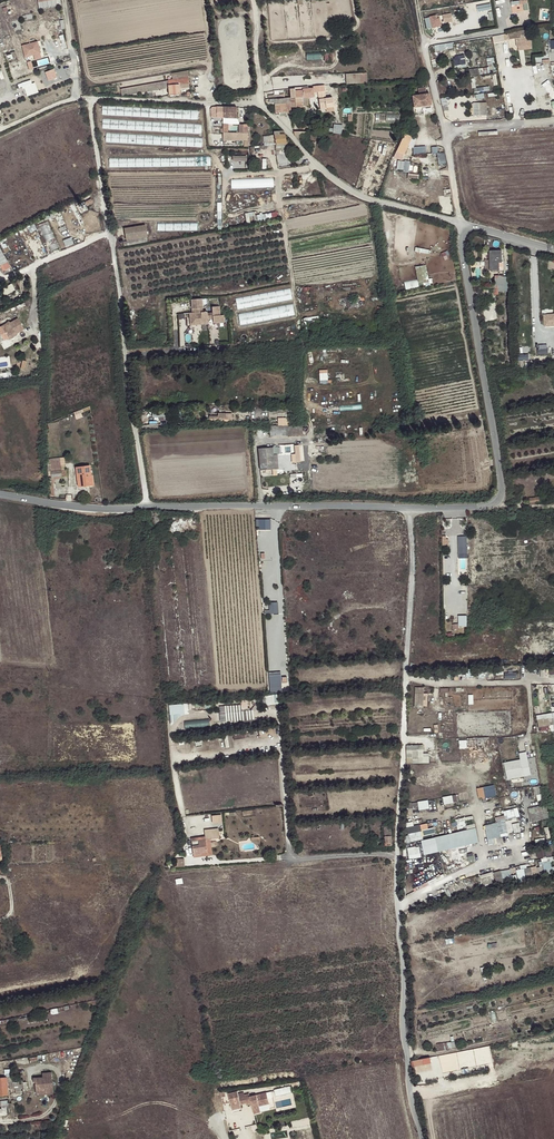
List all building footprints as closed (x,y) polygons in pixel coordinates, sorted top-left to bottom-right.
[(40,8),(62,4),(61,0),(38,0),(40,8)] [(512,1),(514,9),(523,8),(523,4),(524,4),(523,0),(516,0),(512,1)] [(477,5),(478,11),(492,9),(491,3),(477,5)] [(453,12),(444,13),(445,22),(454,21),(453,12)] [(532,30),(509,31),(509,38),(517,38),(518,49),(533,48),(532,30)] [(508,33),(494,35),(494,42),(509,40),(508,33)] [(26,61),(42,57),(39,41),(23,44),(26,61)] [(436,44),(436,50),(455,48),(454,42),(436,44)] [(489,67),(479,69),(480,74),(495,72),(493,59),(487,60),(489,67)] [(48,81),(56,78),(53,70),(45,73),(48,81)] [(188,70),(171,73),(173,79),(121,89),(122,95),(168,87),(169,95),(180,94),(179,87),(189,86),(188,70)] [(368,72),(347,73),(347,83),(369,82),(368,72)] [(24,81),(27,95),(39,92),(37,82),(33,83),(32,80),(24,81)] [(297,97),(297,87),(295,88),(290,88),(290,94),(290,98),(291,107),(295,107),(295,111),(303,110),(303,106),(308,105),(308,97),(297,97)] [(298,89),(298,87),(297,87),(297,97),(308,97),(310,97),(309,93),(309,90),(309,88),(304,89),(298,89)] [(422,106),(431,105),(429,94),(426,94),(425,88),(418,89),(419,95),(413,96),(416,113),(423,112),(422,106)] [(333,107),(332,97),(326,98),(325,91),(318,92),(320,110),(327,109),(327,107),(333,107)] [(291,107),(290,98),(280,98),(280,95),(274,95),(274,99),(269,99),(269,103),(272,103),(275,103),(275,105),(275,113),(279,113),(286,112),(291,112),(291,107)] [(488,101),(474,102),(475,115),(489,114),(488,101)] [(198,110),(102,105),(102,115),(198,120),(198,110)] [(237,107),(224,106),(224,118),(237,118),(237,107)] [(202,124),(103,118),(102,128),(201,134),(202,124)] [(250,138),(248,123),(241,123),(242,131),(228,132),(223,132),(224,140),(250,138)] [(342,125),(334,124),(333,133),(341,134),(342,125)] [(279,131),(273,132),(274,135),(275,143),(276,148),(286,148),(285,134),(279,134),(279,131)] [(203,138),(107,133),(106,143),(203,147),(203,138)] [(398,148),(405,151),(412,137),(405,134),(398,148)] [(275,143),(274,135),(263,137),(264,144),(275,143)] [(307,142),(307,150),(310,153),(314,154),(315,143),(307,142)] [(414,153),(427,153),(426,145),(414,146),(414,153)] [(446,163),(446,152),(438,152),(439,164),(446,163)] [(211,157),(109,158),(109,167),(211,166),(211,157)] [(399,159),(397,169),(410,171),(411,161),(399,159)] [(273,178),(231,180),(231,190),(274,188),(273,178)] [(125,229),(126,240),(146,236),(145,225),(125,229)] [(146,236),(126,240),(127,241),(127,245),(147,242),(146,236)] [(0,245),(0,263),(4,271),(12,267),(0,245)] [(502,263),(501,251),(490,251),(490,271),(499,270),(499,272),(504,272),(503,263),(502,263)] [(417,266),(419,283),(425,282),(425,285),(433,284),(432,278),(429,278),(427,264),(417,266)] [(497,276),(497,286),(498,286),(505,286),(505,277),(501,276),(497,276)] [(419,287),(419,279),(405,281),(406,288),(419,287)] [(5,294),(16,291),(14,284),(3,287),(5,294)] [(290,288),(235,298),(238,310),(292,300),(290,288)] [(213,323),(224,323),(224,315),(220,315),(220,306),(212,307),(213,313),(207,313),(207,311),(203,312),(202,298),(192,298),(192,312),(195,312),(196,321),(208,321),(208,318),(213,318),(213,323)] [(293,304),(238,314),(240,326),(295,316),(293,304)] [(196,321),(195,312),(192,312),(190,312),(190,324),(208,324),(208,321),(196,321)] [(544,313),(545,326),(553,326),(553,313),(544,313)] [(18,320),(11,324),(10,323),(0,329),(0,334),(4,342),(9,340),(8,339),(16,334),(16,335),(24,331),(18,320)] [(550,353),(549,344),(539,344),(539,354),(550,353)] [(320,369),(321,383),(329,382),(328,369),(320,369)] [(298,435),(298,425),(282,426),(282,435),(287,435),(298,435)] [(282,435),(282,426),(270,427),(270,435),(275,435),(282,435)] [(275,469),(273,448),(258,449),(260,470),(275,469)] [(60,457),(50,458),(51,470),(61,469),(60,457)] [(89,467),(77,468),(79,487),(93,485),(92,475),(91,475),(89,467)] [(48,477),(49,496),(54,496),(53,477),(67,476),(66,469),(61,469),(51,470),(52,477),(48,477)] [(154,511),(149,511),(150,531),(155,531),(155,528),(159,527),(159,515),(160,515),(160,511),(155,511),(154,511)] [(258,518),(258,528),(272,528),(271,518),(258,518)] [(468,557),(468,535),(459,535),(459,557),(468,557)] [(266,610),(266,613),(279,612),(279,601),(270,602),(270,609),(266,610)] [(270,674),(271,692),(283,691),(282,674),(270,674)] [(429,692),(425,692),(425,686),(416,686),(416,706),(429,706),(429,692)] [(279,693),(266,695),(267,704),(280,702),(279,693)] [(242,700),(243,704),(220,705),(221,721),(255,719),(254,708),(248,708),(248,699),(242,700)] [(189,702),(171,704),(172,717),(176,716),(176,714),(190,713),(189,702)] [(538,714),(541,731),(553,729),(553,712),(538,714)] [(520,752),(521,759),(505,761),(508,778),(532,775),(528,751),(520,752)] [(479,797),(483,797),(484,801),(489,800),(489,797),(497,796),(496,785),(478,787),(479,797)] [(474,791),(459,793),(460,800),(475,798),(474,791)] [(457,794),(444,796),(445,803),(458,802),(457,794)] [(430,800),(419,800),(420,809),(431,808),(430,800)] [(529,807),(532,821),(550,818),(548,804),(529,807)] [(505,810),(508,819),(521,815),(519,806),(505,810)] [(223,822),(222,813),(213,814),(214,822),(223,822)] [(486,824),(490,844),(497,842),(496,837),(510,834),(506,814),(496,816),(497,822),(486,824)] [(411,841),(425,838),(424,835),(436,832),(435,827),(430,828),(428,822),(408,826),(411,841)] [(514,823),(515,832),(522,831),(520,822),(514,823)] [(391,825),(384,826),(384,845),(392,845),(392,835),(391,836),(391,825)] [(477,827),(422,839),(426,854),(481,842),(477,827)] [(205,830),(206,839),(219,838),(218,829),(205,830)] [(207,852),(206,839),(192,841),(193,855),(200,854),(200,852),(207,852)] [(536,847),(540,858),(553,854),(550,843),(536,847)] [(423,856),(421,845),(409,847),(411,858),(423,856)] [(553,872),(553,866),(552,866),(550,856),(541,858),(542,865),(527,867),(528,876),(553,872)] [(526,868),(518,869),(519,878),(527,878),(526,868)] [(512,881),(512,870),(496,870),(496,881),(512,881)] [(53,1087),(52,1072),(43,1073),(43,1077),(34,1078),(34,1081),(36,1081),(36,1091),(45,1090),(44,1087),(53,1087)] [(23,1087),(23,1084),(20,1084),(19,1080),(14,1081),(15,1091),(20,1090),(20,1088),(23,1087)] [(276,1095),(292,1092),(291,1086),(275,1088),(276,1095)] [(228,1094),(232,1110),(242,1107),(241,1104),(238,1094),(238,1091),(228,1094)] [(241,1104),(246,1103),(246,1102),(244,1095),(245,1095),(244,1092),(238,1094),(241,1104)] [(244,1095),(246,1102),(251,1100),(252,1103),(254,1114),(261,1112),(260,1105),(270,1103),(267,1092),(250,1096),(249,1094),(245,1095),(244,1095)]
